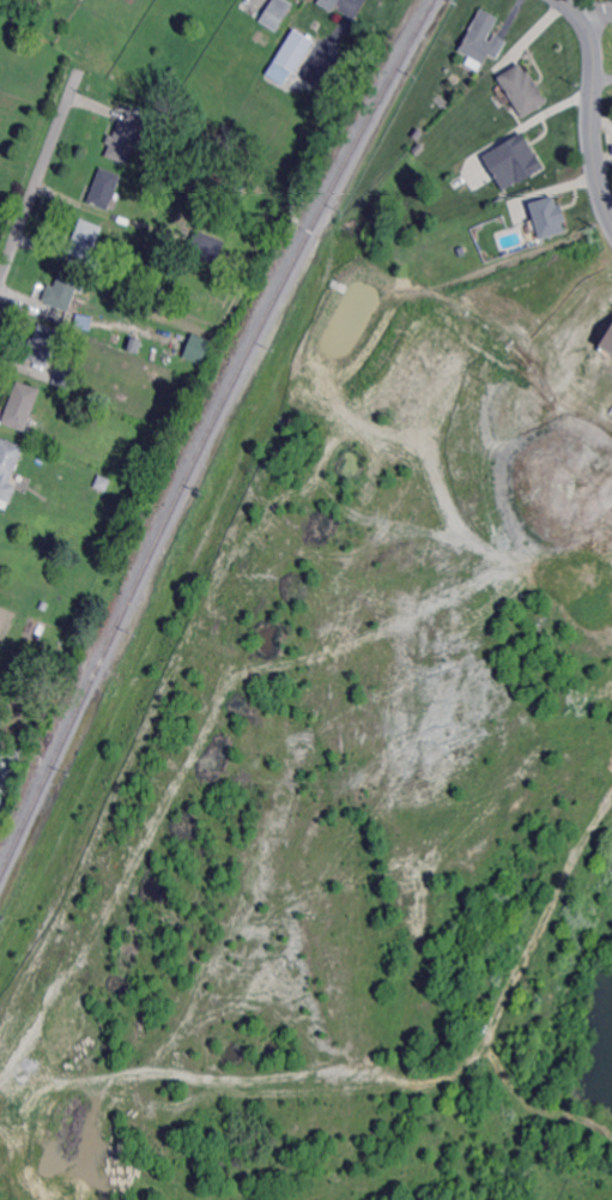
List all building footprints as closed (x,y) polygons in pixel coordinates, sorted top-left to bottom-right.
[(257,19),(271,0),(286,0),(293,5),(275,31),(257,19)] [(317,1),(318,0),(338,0),(332,11),(317,1)] [(491,42),(496,35),(508,41),(498,59),(489,54),(484,64),(481,64),(469,56),(459,50),(483,8),(499,18),(487,40),(491,42)] [(296,74),(274,62),(293,29),(315,42),(296,74)] [(526,73),(528,72),(535,83),(538,85),(549,103),(522,119),(517,109),(511,101),(502,84),(498,78),(520,65),(526,73)] [(343,85),(335,80),(344,68),(351,73),(343,85)] [(446,110),(438,105),(432,101),(440,92),(453,102),(450,104),(446,110)] [(129,164),(107,156),(110,144),(107,143),(110,134),(115,137),(120,121),(126,122),(129,114),(147,120),(129,164)] [(417,156),(405,145),(417,129),(423,135),(417,143),(420,146),(423,149),(417,156)] [(519,183),(516,181),(502,189),(483,157),(481,156),(521,132),(522,133),(528,144),(528,145),(529,146),(543,168),(519,183)] [(109,210),(89,203),(102,168),(123,176),(109,210)] [(557,206),(562,205),(566,222),(563,224),(565,233),(541,241),(529,204),(553,197),(557,206)] [(431,216),(425,205),(432,201),(438,212),(431,216)] [(274,229),(267,225),(271,217),(278,221),(274,229)] [(90,261),(68,252),(83,218),(104,227),(90,261)] [(218,264),(188,252),(198,230),(226,242),(218,264)] [(69,312),(43,301),(50,284),(55,287),(62,269),(83,277),(69,312)] [(132,308),(125,306),(128,299),(135,301),(132,308)] [(611,353),(611,320),(598,345),(611,353)] [(48,367),(28,358),(31,349),(28,348),(31,339),(35,340),(41,324),(62,332),(48,367)] [(204,363),(184,355),(194,332),(213,340),(204,363)] [(73,390),(54,382),(61,363),(80,372),(73,390)] [(25,432),(1,422),(17,381),(41,391),(25,432)] [(7,511),(0,508),(0,479),(1,476),(0,475),(0,444),(2,438),(25,447),(11,483),(17,486),(7,511)] [(108,492),(96,487),(101,475),(113,480),(108,492)] [(43,614),(34,610),(38,598),(48,602),(43,614)]
